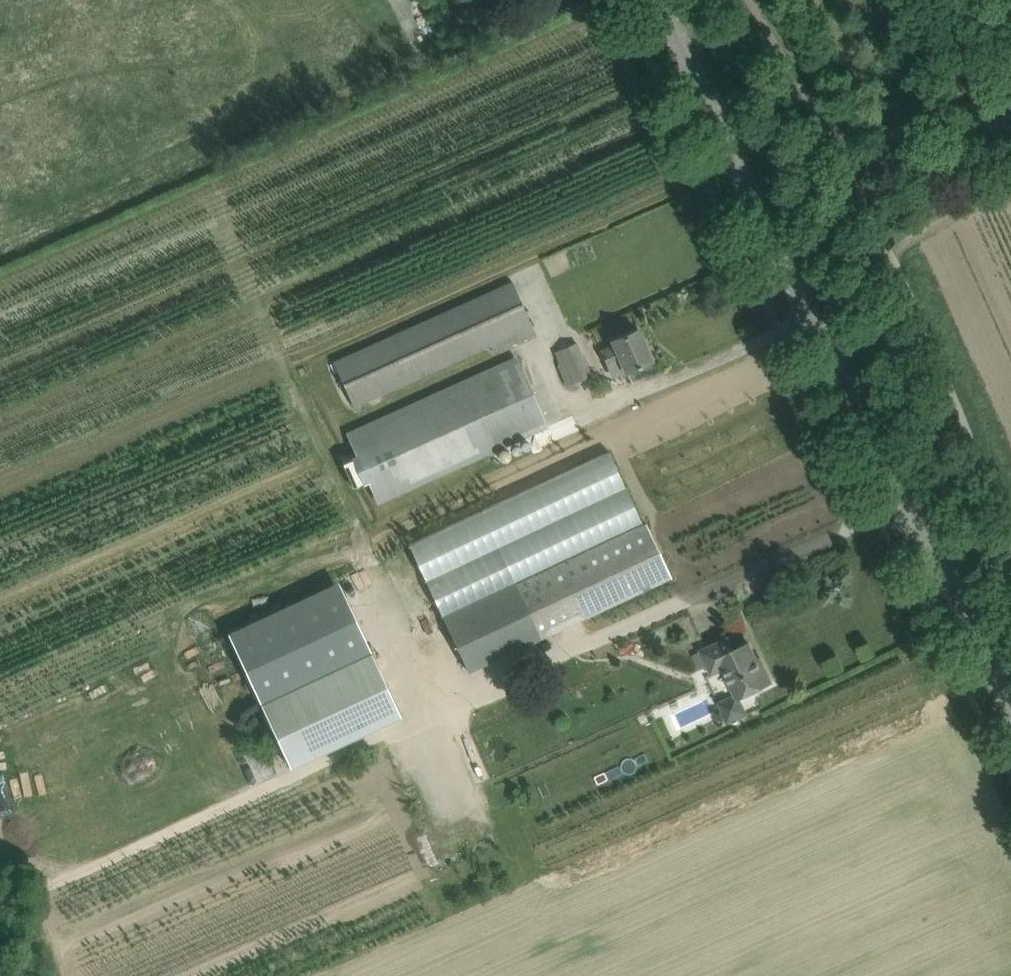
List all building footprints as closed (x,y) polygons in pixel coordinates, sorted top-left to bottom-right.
[(335,364),(354,408),(495,344),(498,352),(536,335),(532,327),(516,284),(335,364)] [(614,346),(602,351),(613,378),(652,360),(637,328),(612,340),(614,346)] [(557,349),(562,360),(560,362),(570,385),(578,382),(577,380),(594,372),(579,339),(557,349)] [(516,355),(346,432),(379,504),(548,426),(516,355)] [(408,547),(439,614),(640,520),(611,452),(408,547)] [(645,523),(443,617),(467,671),(670,576),(645,523)] [(338,580),(228,631),(261,703),(371,651),(338,580)] [(702,651),(690,657),(697,672),(708,665),(713,676),(725,670),(738,698),(772,682),(764,664),(760,666),(749,642),(735,649),(729,637),(701,650),(702,651)] [(371,651),(261,703),(291,767),(401,716),(371,651)]
